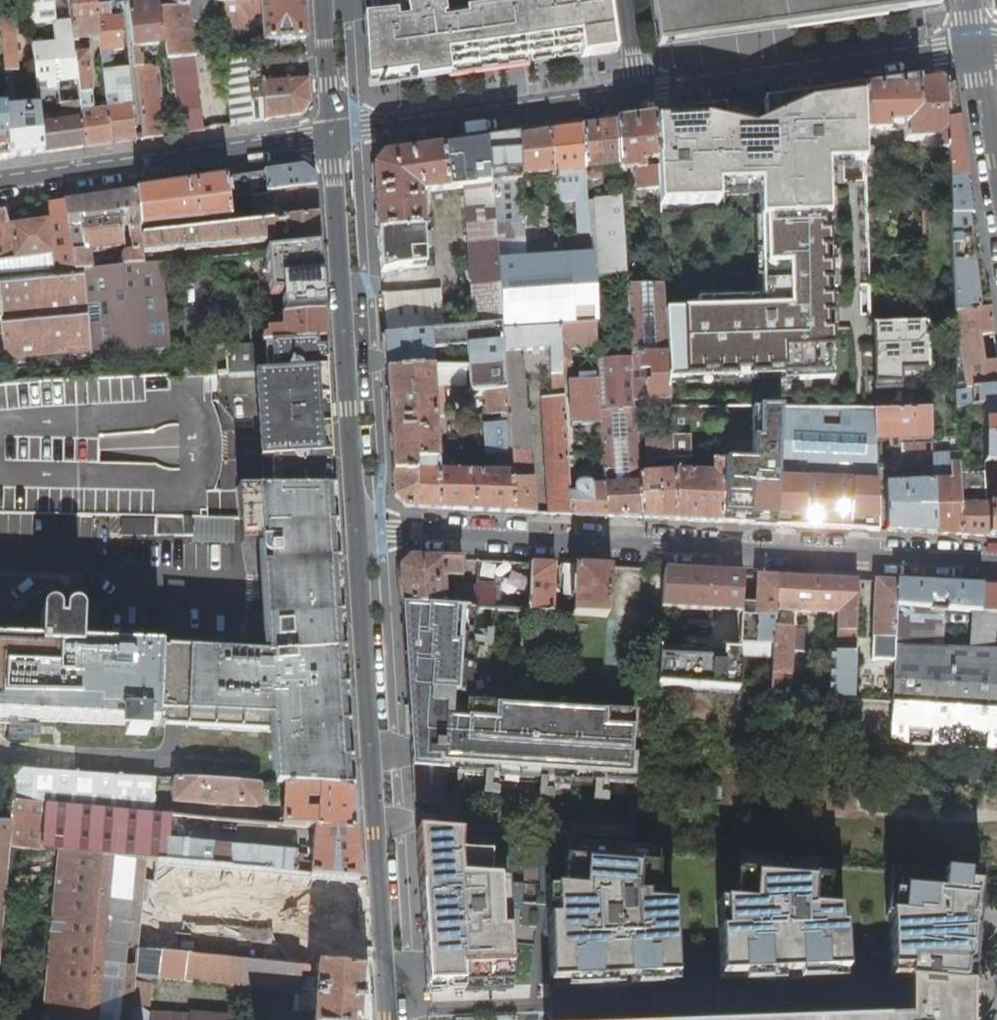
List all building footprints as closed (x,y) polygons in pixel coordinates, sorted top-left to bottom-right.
[(31,25),(51,23),(53,43),(33,46),(38,92),(58,90),(58,84),(77,82),(71,22),(56,23),(54,3),(68,2),(68,0),(29,0),(31,25)] [(68,2),(71,22),(77,82),(84,149),(98,147),(113,145),(109,110),(93,113),(86,55),(83,56),(82,51),(78,52),(77,41),(100,39),(96,7),(95,0),(68,0),(68,2)] [(127,4),(134,59),(140,59),(139,48),(165,45),(159,1),(134,4),(134,0),(126,0),(127,4)] [(159,1),(165,45),(167,61),(192,58),(196,57),(194,38),(218,36),(214,5),(217,4),(216,0),(159,0),(159,1)] [(306,39),(303,0),(290,0),(262,2),(263,24),(261,24),(257,28),(258,33),(261,36),(264,36),(265,42),(306,39)] [(363,2),(363,16),(380,15),(379,0),(362,0),(363,2)] [(363,16),(364,32),(369,32),(369,47),(365,48),(367,76),(369,76),(417,70),(418,81),(458,76),(528,65),(524,35),(535,34),(534,10),(521,12),(519,0),(379,0),(380,15),(363,16)] [(607,54),(603,25),(610,24),(606,0),(560,0),(546,2),(545,0),(519,0),(521,12),(534,10),(535,34),(535,64),(599,55),(607,54)] [(663,45),(720,37),(787,27),(783,0),(655,0),(663,45)] [(787,27),(794,26),(813,24),(812,16),(905,3),(906,10),(942,5),(941,0),(783,0),(787,27)] [(254,25),(253,2),(221,4),(224,29),(254,25)] [(812,16),(813,24),(881,14),(906,10),(905,3),(812,16)] [(124,51),(119,5),(96,7),(100,39),(109,110),(113,145),(126,143),(136,142),(127,70),(111,72),(109,53),(124,51)] [(0,22),(0,80),(3,110),(7,160),(38,155),(43,155),(40,125),(39,107),(15,109),(11,72),(18,71),(13,21),(0,22)] [(603,25),(607,54),(614,53),(610,24),(603,25)] [(260,60),(265,123),(301,118),(310,107),(309,93),(307,57),(260,60)] [(201,132),(192,58),(167,61),(176,136),(190,134),(201,132)] [(253,124),(246,61),(224,63),(232,126),(247,124),(253,124)] [(143,68),(142,62),(134,63),(143,140),(158,138),(164,138),(155,71),(151,67),(143,68)] [(417,70),(369,76),(370,88),(418,81),(417,70)] [(939,148),(950,148),(948,81),(942,77),(931,78),(919,80),(921,138),(939,136),(939,148)] [(905,145),(922,144),(921,138),(919,80),(889,84),(864,88),(865,132),(895,132),(895,126),(904,126),(905,145)] [(960,180),(969,179),(962,134),(955,85),(948,81),(950,148),(951,182),(960,180)] [(726,107),(656,117),(659,189),(660,205),(719,204),(718,186),(758,184),(763,299),(697,300),(697,310),(665,310),(666,323),(668,380),(799,378),(799,383),(834,382),(829,168),(866,166),(866,162),(865,132),(864,88),(765,101),(768,122),(755,129),(728,122),(726,107)] [(637,190),(659,189),(656,117),(640,119),(617,122),(620,167),(620,171),(636,170),(637,190)] [(597,169),(620,167),(617,122),(583,127),(587,188),(593,188),(593,180),(598,180),(597,169)] [(557,221),(558,236),(590,233),(587,188),(583,127),(569,129),(550,132),(552,173),(554,203),(575,201),(577,219),(557,221)] [(521,176),(552,173),(550,132),(537,134),(517,136),(520,176),(521,176)] [(510,199),(522,198),(521,176),(520,176),(517,136),(509,138),(489,141),(492,185),(493,197),(500,197),(499,182),(509,181),(510,199)] [(492,185),(489,141),(473,143),(444,147),(450,190),(464,188),(492,185)] [(427,192),(450,190),(444,147),(406,152),(384,155),(374,167),(378,228),(381,272),(388,271),(397,268),(425,265),(424,253),(425,253),(423,215),(428,214),(427,192)] [(891,161),(866,162),(866,166),(866,174),(891,174),(891,161)] [(593,198),(619,197),(618,171),(620,171),(620,167),(597,169),(598,180),(593,180),(593,188),(587,188),(590,233),(595,324),(597,347),(598,360),(623,359),(622,340),(630,340),(629,324),(629,321),(627,284),(626,271),(597,273),(593,198)] [(280,205),(282,223),(318,219),(317,203),(316,179),(304,169),(268,174),(187,185),(137,192),(141,229),(236,219),(235,213),(230,214),(228,202),(249,200),(250,207),(263,205),(267,202),(266,197),(272,196),(273,202),(276,205),(280,205)] [(552,173),(521,176),(522,198),(523,204),(533,203),(535,224),(524,225),(526,259),(560,257),(558,236),(556,232),(554,203),(552,173)] [(951,182),(952,218),(969,217),(976,218),(969,179),(960,180),(951,182)] [(500,197),(493,197),(497,261),(526,259),(524,225),(523,204),(522,198),(510,199),(509,181),(499,182),(500,197)] [(464,188),(475,325),(501,323),(497,261),(493,197),(492,185),(464,188)] [(757,185),(720,186),(721,194),(757,193),(757,185)] [(144,256),(142,238),(141,229),(137,192),(96,198),(66,202),(75,271),(145,266),(144,256)] [(236,219),(141,229),(142,238),(282,224),(282,223),(280,205),(276,205),(273,202),(272,196),(266,197),(267,202),(263,205),(250,207),(249,200),(228,202),(230,214),(235,213),(236,219)] [(619,197),(593,198),(597,273),(626,271),(622,198),(619,198),(619,197)] [(55,273),(75,271),(66,202),(47,205),(47,223),(10,228),(5,211),(0,212),(0,279),(17,277),(15,260),(52,256),(55,273)] [(533,203),(523,204),(524,225),(535,224),(533,203)] [(893,207),(867,208),(867,221),(893,220),(893,207)] [(969,217),(952,218),(954,310),(954,317),(982,312),(990,310),(984,271),(976,218),(969,217)] [(284,242),(285,252),(320,248),(319,231),(318,219),(282,223),(282,224),(142,238),(144,256),(284,242)] [(590,233),(558,236),(560,257),(526,259),(497,261),(501,323),(502,331),(560,327),(595,324),(590,233)] [(285,252),(266,254),(269,296),(281,295),(283,315),(324,312),(322,276),(320,248),(285,252)] [(15,260),(17,277),(55,273),(52,256),(15,260)] [(160,276),(159,264),(145,266),(145,277),(160,276)] [(0,279),(0,323),(4,359),(92,352),(92,357),(168,352),(160,276),(145,277),(145,266),(75,271),(55,273),(17,277),(0,279)] [(664,285),(627,284),(629,321),(629,324),(666,323),(665,310),(664,285)] [(223,288),(224,300),(255,297),(254,286),(223,288)] [(440,294),(382,297),(384,332),(403,331),(443,328),(440,294)] [(990,310),(982,312),(954,317),(954,318),(958,339),(967,392),(996,387),(996,363),(984,365),(980,339),(994,336),(990,311),(990,310)] [(264,337),(264,344),(326,338),(325,324),(324,312),(283,315),(284,332),(268,332),(268,336),(264,337)] [(386,353),(387,371),(432,368),(468,368),(469,386),(469,390),(486,389),(506,388),(503,352),(502,331),(501,323),(475,325),(443,328),(403,331),(384,332),(386,353)] [(645,400),(670,400),(668,380),(666,323),(629,324),(630,340),(631,358),(632,371),(644,371),(645,400)] [(569,349),(597,347),(595,324),(560,327),(563,372),(571,371),(569,349)] [(928,326),(873,329),(875,394),(904,393),(903,375),(929,375),(928,326)] [(550,349),(551,374),(563,374),(563,372),(560,327),(502,331),(503,352),(521,351),(550,349)] [(318,370),(328,370),(326,342),(326,338),(264,344),(265,348),(228,351),(231,374),(231,378),(255,377),(258,434),(321,429),(320,403),(321,403),(324,402),(326,400),(327,398),(328,396),(329,392),(327,390),(325,387),(323,386),(321,385),(319,385),(318,370)] [(958,339),(955,339),(957,393),(967,392),(958,339)] [(631,358),(630,340),(622,340),(623,359),(631,358)] [(215,345),(190,347),(192,376),(211,375),(217,375),(215,348),(215,345)] [(215,348),(217,375),(231,374),(228,351),(228,347),(215,348)] [(513,480),(534,478),(530,411),(525,412),(521,351),(503,352),(506,388),(508,412),(508,422),(513,480)] [(632,371),(631,358),(623,359),(598,360),(599,380),(601,422),(602,425),(636,423),(635,408),(633,408),(633,399),(631,373),(632,373),(632,371)] [(441,472),(441,458),(438,459),(433,384),(432,368),(387,371),(392,445),(396,496),(408,507),(515,513),(513,480),(508,422),(485,423),(487,454),(497,454),(498,460),(503,460),(504,473),(441,472)] [(432,368),(433,384),(469,386),(468,368),(432,368)] [(321,429),(332,429),(328,370),(318,370),(319,385),(321,385),(323,386),(325,387),(327,390),(329,392),(328,396),(327,398),(326,400),(324,402),(321,403),(320,403),(321,429)] [(633,399),(645,400),(644,371),(632,371),(632,373),(631,373),(633,399)] [(563,374),(551,374),(553,397),(564,396),(563,374)] [(0,387),(0,515),(207,519),(207,496),(213,495),(217,483),(219,476),(221,469),(222,464),(222,460),(223,455),(223,449),(222,443),(222,437),(221,432),(220,426),(218,421),(217,416),(215,411),(212,406),(211,375),(192,376),(170,377),(121,379),(45,382),(18,385),(6,386),(0,387)] [(570,382),(573,424),(601,422),(599,380),(570,382)] [(469,386),(433,384),(438,459),(441,458),(441,472),(504,473),(503,460),(498,460),(497,454),(487,454),(485,423),(508,422),(508,412),(488,414),(486,389),(469,390),(469,386)] [(957,393),(958,410),(972,410),(983,409),(984,420),(984,425),(986,465),(996,464),(996,387),(967,392),(957,393)] [(488,414),(508,412),(506,388),(486,389),(488,414)] [(542,397),(547,476),(569,476),(564,396),(553,397),(542,397)] [(958,421),(984,420),(983,409),(972,410),(958,410),(958,421)] [(723,479),(722,523),(777,527),(778,488),(779,478),(780,410),(751,410),(752,463),(724,461),(723,464),(723,479)] [(874,413),(780,410),(779,478),(807,480),(853,483),(877,484),(875,441),(874,413)] [(875,441),(884,440),(931,439),(930,411),(874,413),(875,441)] [(643,519),(640,473),(639,473),(636,423),(602,425),(604,470),(607,518),(643,519)] [(332,429),(321,429),(258,434),(260,462),(333,456),(332,429)] [(647,460),(672,459),(671,445),(671,439),(647,441),(647,460)] [(885,468),(932,466),(932,458),(931,439),(884,440),(885,468)] [(683,444),(671,445),(672,459),(673,471),(675,521),(695,522),(722,523),(723,479),(723,464),(724,461),(722,461),(711,461),(711,473),(682,471),(683,444)] [(333,456),(260,462),(261,489),(335,490),(333,456)] [(932,466),(933,481),(951,481),(950,457),(932,458),(932,466)] [(950,457),(951,481),(933,481),(933,486),(934,535),(953,537),(963,537),(962,507),(960,474),(960,457),(950,457)] [(576,485),(576,488),(576,493),(570,494),(572,516),(582,516),(607,518),(604,470),(595,470),(595,478),(598,485),(594,485),(593,483),(591,480),(588,479),(585,479),(582,479),(579,481),(577,484),(576,485)] [(673,471),(640,473),(643,519),(657,520),(675,521),(673,471)] [(962,507),(987,506),(985,473),(960,474),(962,507)] [(547,476),(549,515),(572,516),(570,494),(569,476),(547,476)] [(536,514),(534,478),(513,480),(515,513),(536,514)] [(805,528),(807,480),(779,478),(778,488),(777,527),(792,527),(805,528)] [(853,483),(807,480),(805,528),(839,530),(851,531),(853,483)] [(877,484),(853,483),(851,531),(878,532),(877,484)] [(885,488),(887,533),(906,534),(934,535),(933,486),(893,487),(893,483),(887,483),(887,488),(885,488)] [(987,488),(988,506),(988,508),(996,507),(996,488),(987,488)] [(122,726),(121,735),(128,735),(129,735),(145,736),(150,736),(150,727),(158,727),(158,726),(276,719),(280,787),(286,787),(354,791),(352,746),(351,733),(339,733),(335,717),(341,716),(337,653),(346,652),(344,621),(342,602),(339,549),(335,490),(261,489),(243,489),(244,520),(244,521),(244,543),(261,546),(267,655),(267,668),(161,665),(161,664),(83,662),(84,649),(85,621),(85,618),(83,615),(79,612),(77,611),(74,610),(71,611),(69,612),(66,614),(65,616),(65,624),(62,624),(62,620),(62,618),(61,615),(59,613),(56,612),(54,610),(50,610),(48,611),(45,613),(44,614),(42,616),(41,643),(40,656),(0,655),(0,721),(122,726)] [(988,506),(987,506),(962,507),(963,537),(977,538),(989,539),(988,508),(988,506)] [(988,508),(989,539),(996,539),(996,507),(988,508)] [(198,537),(199,520),(127,519),(127,536),(198,537)] [(462,575),(462,559),(435,558),(411,556),(401,567),(403,602),(447,605),(448,581),(453,581),(454,575),(462,575)] [(476,586),(475,607),(495,608),(498,561),(485,560),(477,560),(476,586)] [(498,561),(495,608),(531,610),(533,563),(498,561)] [(554,611),(556,564),(533,563),(531,610),(554,611)] [(576,594),(575,613),(607,616),(612,567),(596,566),(577,565),(563,564),(563,570),(565,574),(564,593),(576,594)] [(743,602),(744,573),(734,573),(724,572),(698,571),(666,569),(663,608),(722,611),(743,612),(743,602)] [(778,610),(779,575),(767,574),(759,573),(757,603),(743,602),(743,612),(741,642),(776,644),(777,627),(777,616),(778,610)] [(832,653),(831,699),(855,700),(858,579),(822,577),(779,575),(778,610),(839,614),(838,653),(832,653)] [(876,580),(874,639),(896,640),(897,607),(898,581),(881,580),(876,580)] [(948,598),(947,610),(971,612),(981,613),(982,586),(940,584),(898,581),(897,607),(930,609),(931,597),(935,598),(937,601),(944,601),(945,598),(948,598)] [(455,587),(453,605),(466,606),(475,607),(476,586),(457,584),(455,587)] [(982,586),(981,613),(995,613),(996,614),(996,587),(982,586)] [(464,642),(465,627),(466,606),(453,605),(447,605),(403,602),(404,621),(407,665),(462,670),(464,642)] [(930,645),(932,609),(930,609),(897,607),(896,640),(895,644),(930,645)] [(969,647),(971,612),(947,610),(932,609),(930,645),(936,646),(969,647)] [(971,612),(969,647),(994,648),(995,613),(981,613),(971,612)] [(777,627),(794,627),(795,617),(777,616),(777,627)] [(465,627),(464,642),(495,644),(495,630),(465,627)] [(794,630),(794,627),(777,627),(776,644),(774,694),(791,696),(792,677),(794,646),(794,630)] [(794,630),(794,646),(802,646),(803,631),(794,630)] [(896,640),(874,639),(873,660),(895,661),(895,644),(896,640)] [(41,643),(0,642),(0,655),(40,656),(41,643)] [(933,706),(936,646),(930,645),(895,644),(895,661),(893,703),(933,706)] [(933,706),(996,711),(996,648),(994,648),(969,647),(936,646),(933,706)] [(738,692),(740,652),(660,648),(658,686),(738,692)] [(267,668),(267,655),(84,649),(83,662),(161,664),(161,665),(267,668)] [(339,733),(351,733),(348,688),(346,652),(337,653),(341,716),(335,717),(339,733)] [(431,689),(454,690),(460,691),(462,670),(407,665),(412,742),(414,778),(415,802),(445,804),(447,768),(485,771),(500,772),(541,775),(553,776),(556,776),(596,779),(611,780),(632,782),(638,714),(467,701),(467,718),(444,716),(445,704),(430,702),(431,689)] [(467,718),(467,701),(453,701),(454,690),(431,689),(430,702),(445,704),(444,716),(467,718)] [(893,703),(891,742),(996,750),(996,711),(933,706),(893,703)] [(154,811),(155,779),(16,770),(13,801),(154,811)] [(500,772),(485,771),(483,796),(498,798),(500,772)] [(553,776),(541,775),(539,800),(554,801),(556,776),(553,776)] [(611,780),(596,779),(594,803),(610,805),(611,780)] [(259,808),(261,785),(260,785),(177,780),(175,803),(259,808)] [(286,787),(283,826),(314,829),(357,832),(356,825),(356,812),(354,791),(286,787)] [(43,827),(45,805),(13,801),(11,823),(9,849),(41,852),(43,827)] [(168,838),(170,817),(45,805),(43,827),(168,838)] [(0,823),(0,931),(9,849),(11,823),(0,823)] [(167,843),(168,838),(43,827),(41,852),(59,854),(157,862),(165,863),(167,843)] [(357,839),(357,832),(314,829),(312,865),(303,864),(304,856),(297,855),(167,843),(165,863),(360,880),(357,839)] [(492,838),(417,832),(427,987),(511,985),(508,882),(489,881),(492,838)] [(577,845),(568,844),(565,890),(574,891),(577,845)] [(648,850),(577,845),(574,891),(565,890),(552,889),(553,908),(548,909),(550,976),(573,975),(573,983),(606,982),(629,981),(654,980),(653,972),(676,972),(674,906),(648,905),(651,851),(648,850)] [(648,905),(674,906),(674,899),(657,898),(661,851),(651,851),(648,905)] [(44,1019),(132,1019),(133,1008),(138,950),(142,906),(147,906),(149,884),(156,885),(157,862),(59,854),(44,1019)] [(749,859),(739,857),(735,904),(744,905),(749,859)] [(823,864),(749,859),(744,905),(735,904),(723,903),(724,932),(719,933),(721,970),(743,969),(744,977),(824,975),(824,967),(847,967),(845,929),(845,913),(840,913),(828,911),(819,911),(823,864)] [(142,906),(138,950),(366,971),(360,880),(165,863),(157,862),(156,885),(149,884),(147,906),(142,906)] [(832,865),(823,864),(819,911),(828,911),(832,865)] [(899,870),(891,870),(887,916),(890,916),(895,916),(899,870)] [(976,933),(981,877),(899,870),(895,916),(890,916),(892,972),(909,972),(908,983),(909,983),(971,988),(976,933)] [(133,1008),(147,1009),(149,1009),(150,992),(146,986),(160,979),(261,987),(261,990),(299,993),(301,965),(138,950),(133,1008)] [(369,1015),(366,971),(317,967),(316,988),(309,988),(309,998),(298,998),(298,1014),(314,1014),(314,1019),(369,1019),(369,1015)] [(743,969),(721,970),(721,978),(744,977),(743,969)] [(676,972),(653,972),(654,980),(677,979),(676,972)] [(971,1004),(971,988),(909,983),(909,1004),(909,1019),(971,1019),(971,1004)] [(147,1009),(133,1008),(132,1019),(146,1019),(147,1009)]
